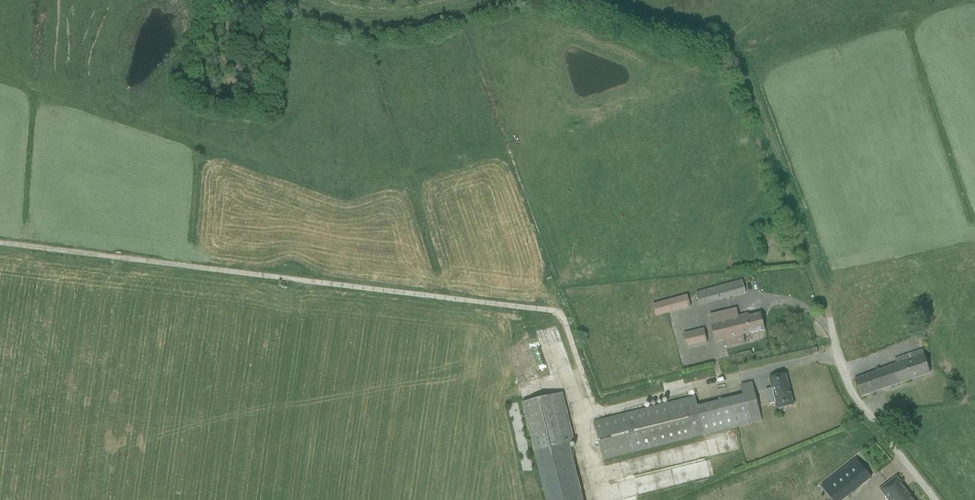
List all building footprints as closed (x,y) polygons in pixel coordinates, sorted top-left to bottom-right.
[(742,280),(696,292),(699,305),(745,293),(742,280)] [(687,295),(664,301),(667,312),(679,309),(677,304),(689,300),(687,295)] [(658,302),(652,304),(655,316),(662,314),(658,302)] [(748,314),(738,316),(736,308),(709,315),(712,325),(710,326),(715,343),(725,340),(726,347),(745,343),(743,335),(765,330),(761,313),(749,316),(748,314)] [(704,329),(684,334),(687,348),(707,343),(704,329)] [(930,373),(924,355),(923,351),(895,360),(897,365),(856,379),(862,396),(930,373)] [(772,388),(766,390),(769,404),(775,403),(777,409),(779,409),(781,410),(783,409),(784,407),(794,405),(786,374),(769,378),(772,388)] [(741,384),(744,395),(751,423),(761,420),(752,382),(741,384)] [(546,499),(583,499),(569,443),(575,442),(563,393),(522,403),(546,499)] [(751,423),(744,395),(697,406),(694,396),(594,421),(603,459),(751,423)] [(863,484),(871,478),(856,459),(821,486),(832,499),(842,499),(863,484)] [(889,499),(913,499),(901,484),(902,483),(897,476),(881,489),(889,499)]
